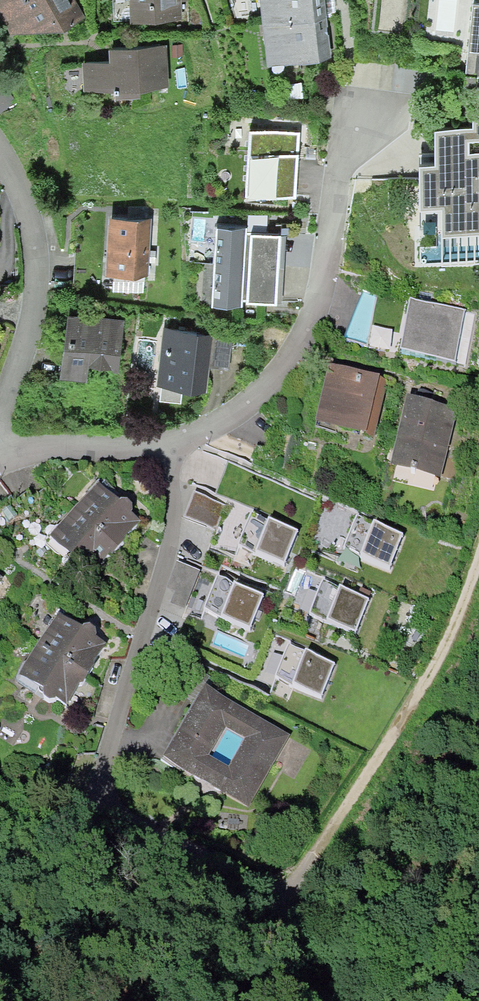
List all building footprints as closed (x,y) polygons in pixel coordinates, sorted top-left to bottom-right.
[(14,34),(69,33),(83,21),(72,0),(0,0),(0,5),(14,34)] [(131,26),(184,23),(183,0),(129,0),(131,26)] [(272,67),(332,61),(326,0),(266,0),(272,67)] [(475,2),(468,90),(478,91),(478,3),(475,2)] [(114,64),(85,65),(86,93),(170,89),(169,47),(113,50),(114,64)] [(181,47),(171,47),(171,58),(181,58),(181,47)] [(14,107),(0,83),(0,112),(14,107)] [(434,131),(436,168),(421,168),(422,209),(443,209),(444,235),(478,234),(478,121),(475,122),(475,130),(434,131)] [(302,133),(254,130),(249,196),(298,199),(302,133)] [(154,222),(112,218),(107,274),(150,277),(154,222)] [(250,227),(215,226),(213,306),(248,307),(250,227)] [(282,234),(255,233),(252,302),(280,303),(282,234)] [(466,316),(409,305),(399,358),(456,369),(466,316)] [(126,324),(73,316),(63,381),(89,385),(92,368),(120,372),(126,324)] [(214,335),(164,329),(158,386),(207,392),(214,335)] [(383,384),(331,374),(319,432),(371,443),(383,384)] [(465,419),(403,404),(387,472),(449,487),(465,419)] [(102,489),(57,538),(101,578),(146,529),(102,489)] [(256,489),(235,550),(297,572),(319,510),(256,489)] [(363,549),(394,561),(405,532),(374,520),(363,549)] [(221,566),(194,642),(255,663),(282,587),(221,566)] [(332,614),(360,627),(373,597),(346,585),(332,614)] [(64,619),(23,678),(69,710),(110,652),(64,619)] [(295,679),(328,691),(339,661),(306,649),(295,679)] [(282,739),(206,693),(165,760),(241,806),(282,739)]
